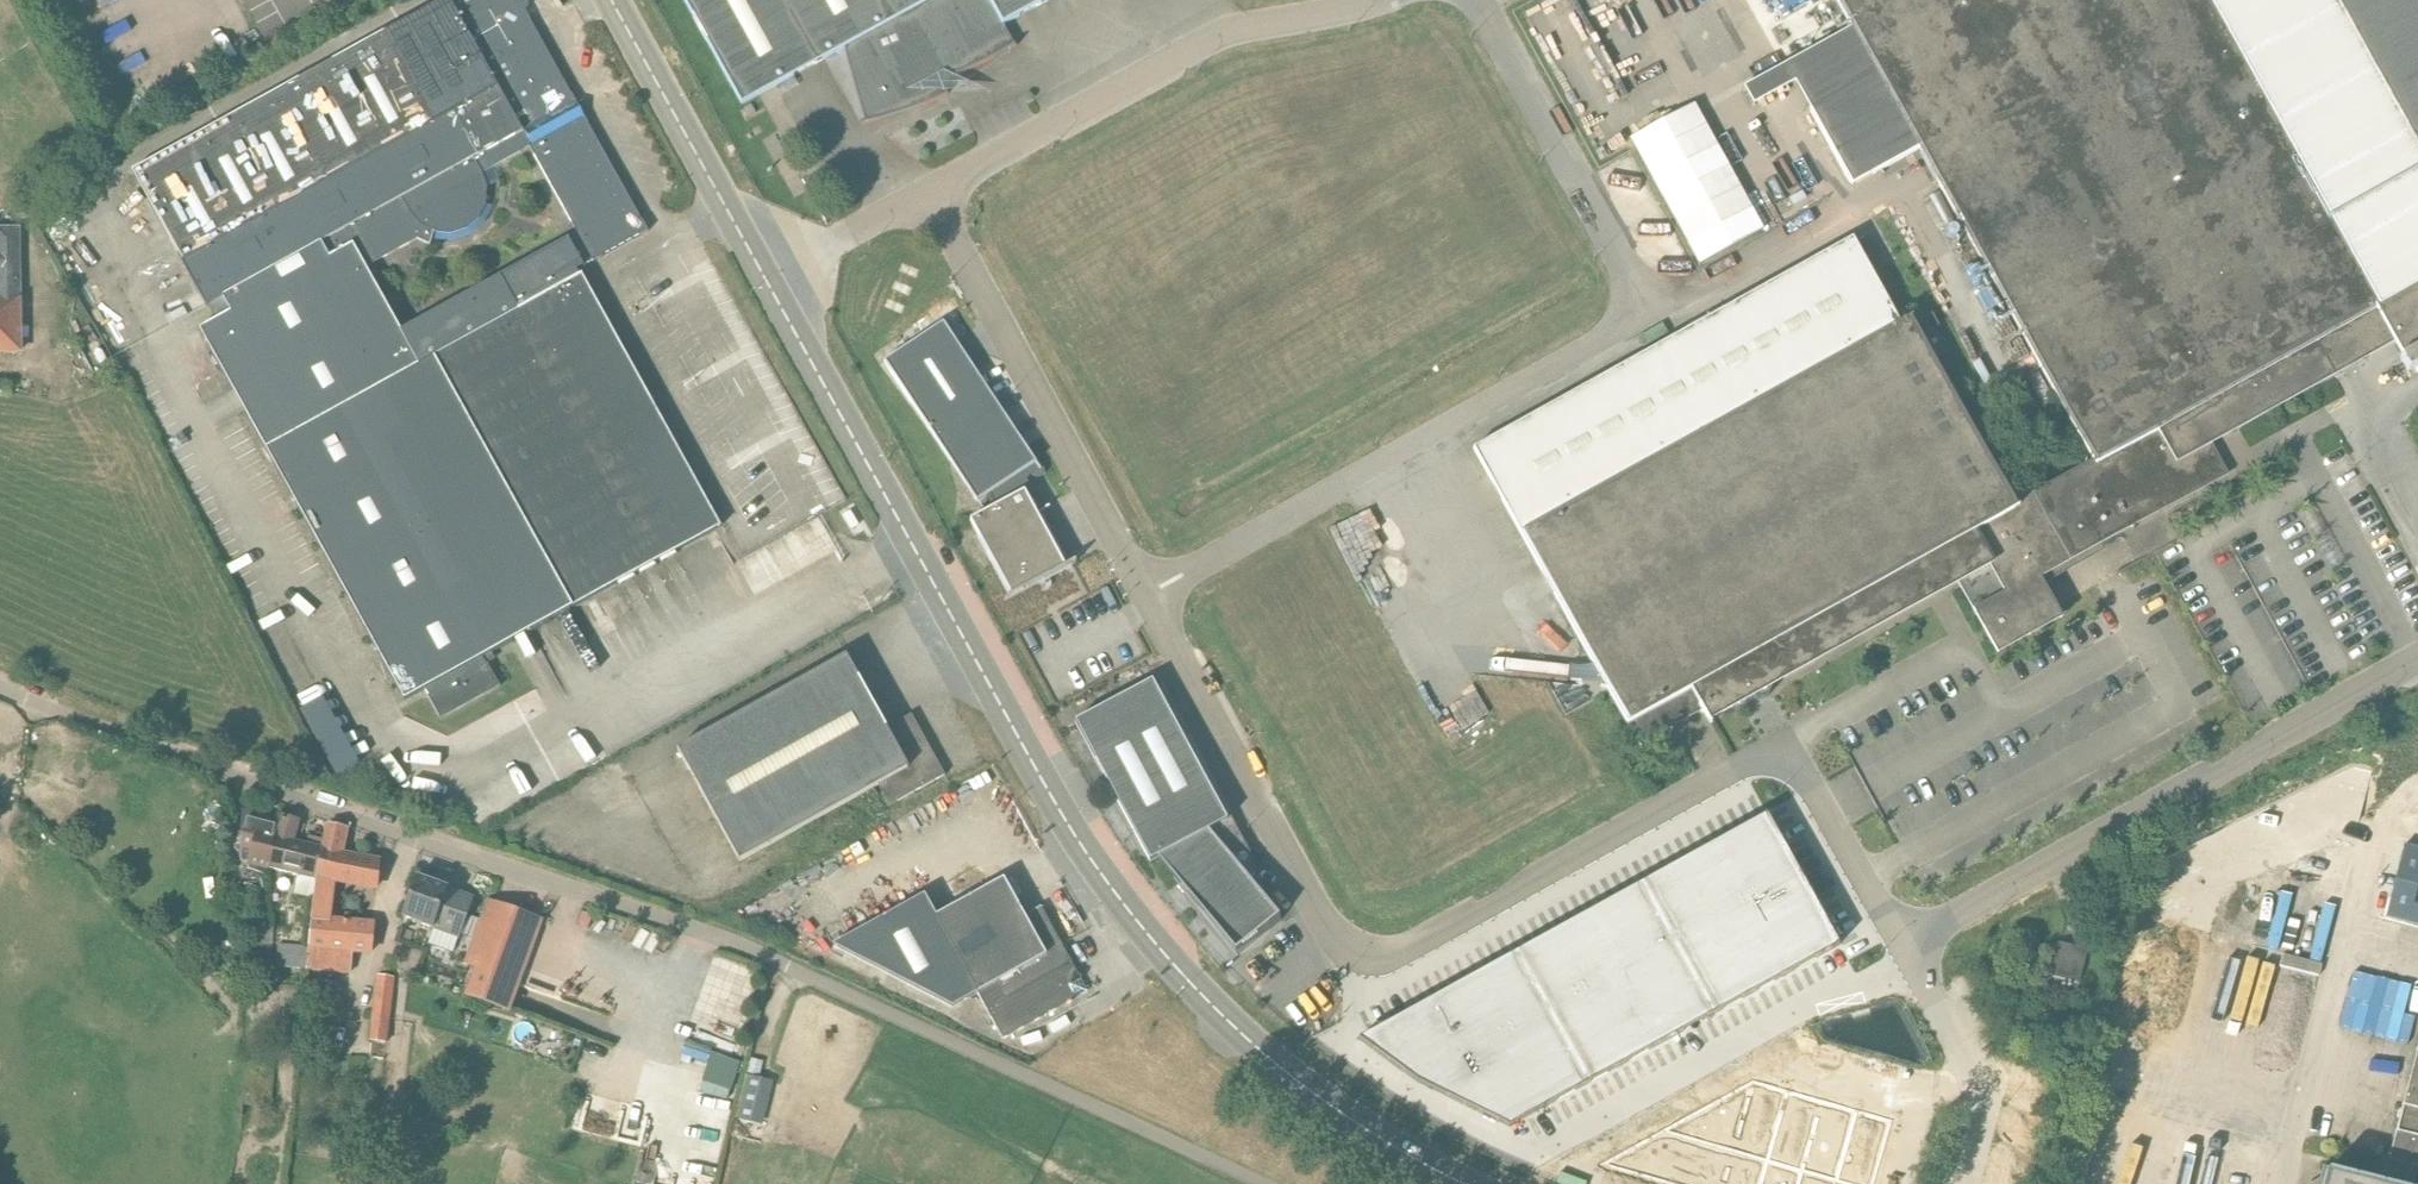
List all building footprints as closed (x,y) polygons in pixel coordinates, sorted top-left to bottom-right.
[(134,172),(154,210),(179,256),(185,266),(207,306),(223,297),(231,312),(234,315),(482,173),(529,147),(585,117),(520,0),(445,0),(134,172)] [(743,104),(845,48),(866,121),(861,122),(861,124),(891,116),(921,106),(949,94),(948,92),(944,94),(939,82),(973,68),(1007,52),(991,24),(1000,19),(1003,25),(1050,0),(685,0),(743,104)] [(1851,29),(1876,73),(1810,109),(1852,187),(1918,150),(2095,470),(2098,468),(2106,482),(2075,500),(2101,547),(2227,477),(2211,445),(2396,343),(2404,357),(2401,359),(2409,372),(2417,368),(2417,0),(2352,0),(2337,8),(2333,0),(1904,0),(1851,29)] [(1851,29),(1904,0),(1835,0),(1851,29)] [(1701,271),(1768,239),(1703,108),(1637,140),(1701,271)] [(231,312),(199,329),(202,333),(405,702),(426,690),(430,695),(428,696),(440,718),(499,685),(487,663),(496,659),(492,653),(721,527),(582,275),(580,277),(577,272),(648,231),(587,121),(585,117),(529,147),(578,234),(401,331),(365,267),(417,240),(430,246),(434,233),(451,235),(465,230),(479,219),(486,204),(487,188),(482,173),(234,315),(231,312)] [(17,229),(0,230),(0,352),(20,352),(17,229)] [(2098,468),(2095,470),(2005,519),(1987,487),(1994,483),(1976,451),(1983,447),(1912,319),(1900,325),(1853,241),(1475,450),(1522,535),(1627,726),(1691,691),(1703,713),(1712,709),(1716,717),(1960,587),(1992,646),(2057,611),(2040,581),(2101,547),(2075,500),(2106,482),(2098,468)] [(1914,320),(1921,333),(1938,324),(1931,311),(1914,320)] [(1006,601),(1067,569),(1050,538),(1036,514),(1045,508),(1022,473),(1037,463),(944,322),(884,362),(984,513),(971,521),(1011,596),(1005,600),(1006,601)] [(886,730),(846,657),(677,750),(739,862),(886,781),(897,801),(944,776),(911,716),(886,730)] [(1225,819),(1152,681),(1075,722),(1150,862),(1157,858),(1237,957),(1281,921),(1249,882),(1254,873),(1239,865),(1237,867),(1229,858),(1245,845),(1230,816),(1225,819)] [(306,716),(336,789),(359,779),(330,707),(306,716)] [(250,862),(267,867),(281,822),(244,813),(242,860),(251,861),(250,862)] [(283,815),(281,822),(267,867),(316,879),(325,840),(310,836),(308,847),(293,843),(299,820),(283,815)] [(1767,815),(1713,845),(1744,903),(1799,873),(1767,815)] [(312,920),(309,947),(307,970),(352,975),(353,951),(371,952),(374,924),(330,920),(334,882),(335,879),(375,887),(377,862),(341,855),(347,827),(330,823),(325,840),(316,879),(315,895),(312,920)] [(1703,926),(1744,903),(1713,845),(1671,868),(1703,926)] [(2404,846),(2386,918),(2417,926),(2417,850),(2404,846)] [(1671,943),(1703,926),(1671,868),(1640,885),(1671,943)] [(1744,903),(1785,976),(1839,946),(1799,873),(1744,903)] [(403,917),(436,929),(431,944),(455,953),(460,937),(474,897),(417,877),(403,917)] [(1025,916),(1004,879),(918,926),(961,1003),(978,994),(1003,1040),(1082,996),(1085,986),(1041,907),(1025,916)] [(1640,885),(1588,914),(1619,972),(1671,943),(1640,885)] [(469,962),(480,966),(470,995),(508,1009),(539,920),(490,903),(469,962)] [(1703,926),(1743,999),(1785,976),(1744,903),(1703,926)] [(1578,995),(1619,972),(1588,914),(1546,937),(1578,995)] [(1703,926),(1671,943),(1712,1017),(1743,999),(1703,926)] [(1515,954),(1546,1012),(1578,995),(1546,937),(1515,954)] [(1660,1045),(1712,1017),(1671,943),(1619,972),(1660,1045)] [(309,947),(279,944),(277,967),(307,970),(309,947)] [(2076,997),(2088,952),(2060,945),(2049,990),(2076,997)] [(1515,954),(1473,977),(1505,1035),(1546,1012),(1515,954)] [(1660,1045),(1619,972),(1578,995),(1618,1068),(1660,1045)] [(395,978),(378,976),(370,1042),(387,1044),(395,978)] [(1463,1058),(1505,1035),(1473,977),(1431,1000),(1463,1058)] [(2353,980),(2353,1014),(2414,1014),(2414,980),(2353,980)] [(1578,995),(1546,1012),(1587,1085),(1618,1068),(1578,995)] [(1463,1058),(1431,1000),(1359,1040),(1417,1083),(1463,1058)] [(1546,1012),(1505,1035),(1545,1108),(1587,1085),(1546,1012)] [(2417,1015),(2347,1014),(2347,1037),(2417,1038),(2417,1015)] [(1505,1035),(1463,1058),(1417,1083),(1510,1128),(1545,1108),(1505,1035)] [(711,1070),(702,1099),(734,1108),(750,1052),(719,1044),(718,1048),(691,1041),(685,1062),(711,1070)] [(2390,1161),(2385,1160),(2386,1164),(2398,1170),(2394,1183),(2412,1183),(2416,1169),(2417,1170),(2417,1051),(2390,1161)] [(769,1133),(775,1085),(747,1081),(741,1130),(769,1133)] [(1753,1081),(1663,1131),(1734,1152),(1754,1082),(1753,1081)] [(1754,1082),(1734,1152),(1768,1162),(1788,1091),(1754,1082)] [(1788,1091),(1768,1162),(1802,1172),(1822,1101),(1788,1091)] [(1856,1111),(1822,1101),(1802,1172),(1836,1181),(1856,1111)] [(1856,1111),(1836,1181),(1845,1183),(1874,1183),(1892,1121),(1856,1111)] [(1663,1131),(1602,1165),(1666,1183),(1724,1183),(1734,1152),(1663,1131)] [(1724,1183),(1761,1183),(1768,1162),(1734,1152),(1724,1183)] [(1761,1183),(1798,1183),(1802,1172),(1768,1162),(1761,1183)] [(1798,1183),(1845,1183),(1836,1181),(1802,1172),(1798,1183)]
